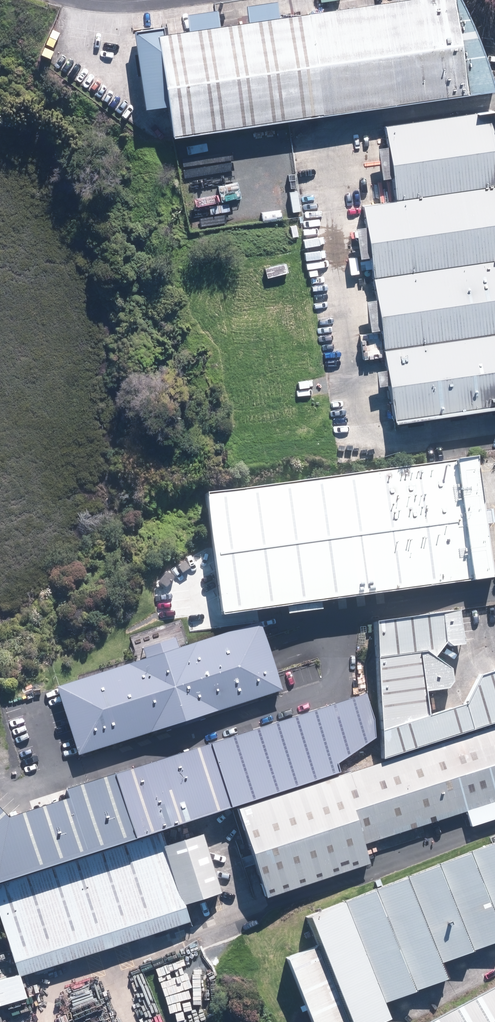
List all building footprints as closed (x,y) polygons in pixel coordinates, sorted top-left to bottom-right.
[(161,39),(176,142),(466,101),(452,0),(440,0),(161,39)] [(395,201),(494,185),(494,138),(491,111),(382,126),(388,159),(395,201)] [(366,242),(494,224),(494,185),(395,201),(361,206),(365,235),(366,242)] [(372,278),(494,259),(494,224),(366,242),(367,249),(372,278)] [(494,296),(494,259),(372,278),(376,307),(376,312),(494,296)] [(382,350),(494,334),(494,296),(376,312),(378,321),(382,350)] [(382,350),(386,376),(387,386),(494,370),(494,334),(382,350)] [(387,386),(393,423),(494,407),(494,370),(387,386)] [(474,465),(208,497),(223,617),(488,585),(474,465)] [(376,620),(387,764),(494,730),(494,670),(486,671),(470,707),(423,719),(421,695),(447,691),(451,683),(449,670),(434,658),(444,646),(464,644),(455,609),(376,620)] [(258,628),(63,688),(83,754),(279,694),(258,628)] [(131,839),(235,810),(335,780),(334,769),(370,745),(366,697),(315,716),(112,773),(131,839)] [(235,810),(263,900),(370,867),(363,845),(494,805),(494,730),(387,764),(335,780),(235,810)] [(131,839),(112,773),(68,785),(71,797),(8,814),(0,805),(0,876),(131,839)] [(184,927),(179,909),(219,897),(200,835),(160,848),(156,837),(0,885),(0,904),(23,977),(184,927)] [(315,915),(326,944),(356,1021),(381,1021),(392,1018),(386,1003),(446,980),(440,964),(494,943),(494,847),(315,915)] [(326,944),(291,957),(316,1021),(356,1021),(326,944)] [(436,1021),(494,1021),(494,990),(436,1021)]
